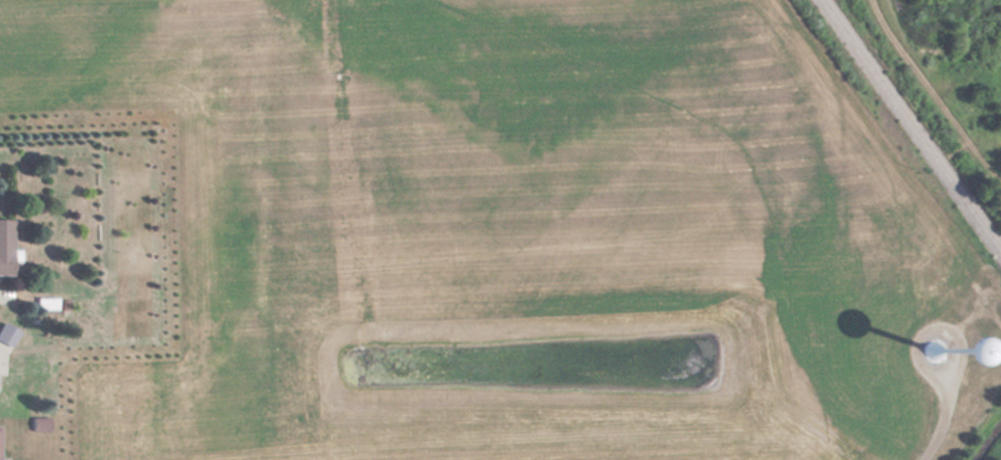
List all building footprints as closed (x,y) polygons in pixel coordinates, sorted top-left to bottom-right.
[(10,218),(0,218),(0,273),(10,273),(10,218)] [(1,322),(0,325),(0,341),(9,346),(18,331),(1,322)] [(48,430),(48,418),(32,418),(32,430),(48,430)]
